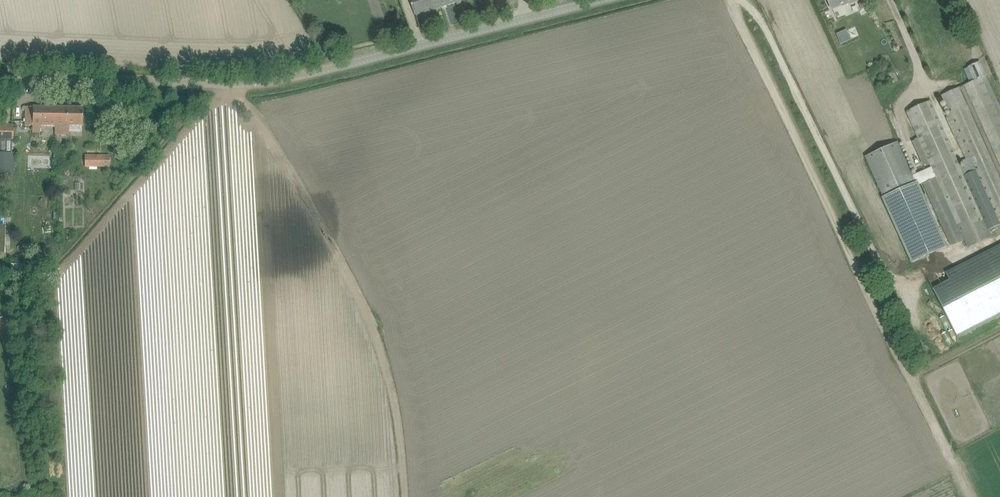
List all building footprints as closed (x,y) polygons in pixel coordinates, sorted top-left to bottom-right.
[(442,0),(411,0),(413,6),(416,15),(444,6),(442,0)] [(832,9),(849,1),(850,3),(856,0),(828,0),(832,9)] [(843,31),(837,33),(841,43),(847,40),(843,31)] [(980,61),(968,66),(975,80),(982,77),(986,86),(999,118),(999,105),(980,61)] [(935,110),(931,100),(907,111),(919,138),(913,141),(924,167),(930,164),(931,166),(913,175),(907,162),(898,141),(865,156),(883,196),(882,197),(912,263),(946,248),(918,185),(923,183),(951,246),(964,240),(968,247),(992,236),(988,229),(999,223),(997,216),(999,214),(999,118),(982,77),(975,80),(942,95),(951,115),(946,117),(956,139),(957,138),(966,158),(958,162),(935,110)] [(40,125),(56,125),(66,125),(66,107),(25,107),(25,117),(25,125),(33,126),(32,132),(40,133),(40,125)] [(56,125),(56,134),(69,134),(70,125),(83,125),(83,117),(83,107),(66,107),(66,125),(56,125)] [(13,139),(14,125),(0,125),(0,139),(13,139)] [(109,167),(110,156),(85,155),(84,167),(96,167),(96,166),(109,167)] [(932,287),(958,337),(999,316),(999,243),(945,270),(949,279),(932,287)]
